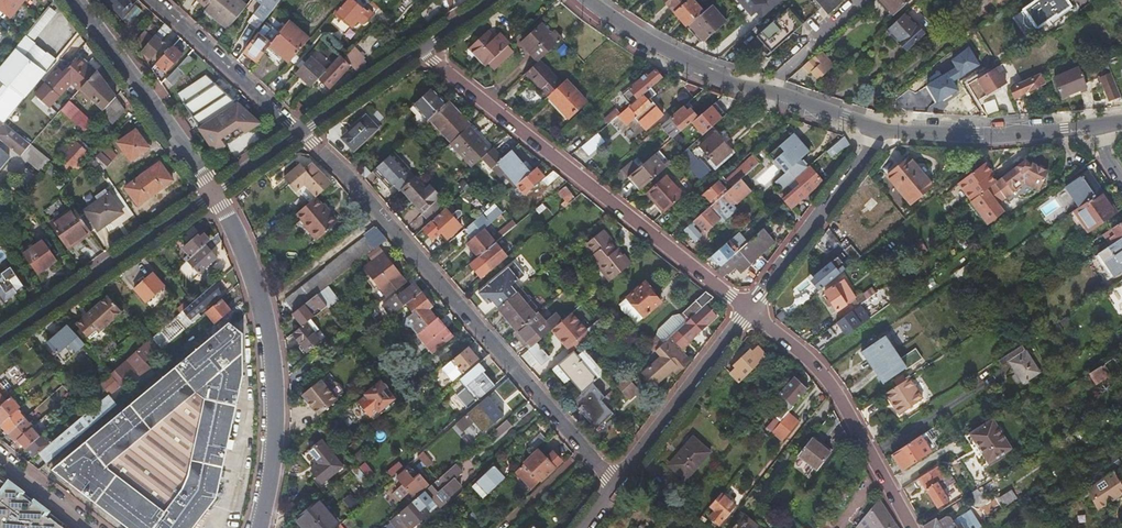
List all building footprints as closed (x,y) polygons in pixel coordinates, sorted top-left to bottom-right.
[(10,18),(21,4),(16,0),(0,0),(0,9),(10,18)] [(130,9),(127,6),(131,3),(128,0),(108,0),(107,1),(123,18),(130,9)] [(240,0),(213,0),(207,7),(206,8),(225,23),(230,28),(247,5),(242,2),(240,0)] [(257,30),(280,0),(256,0),(261,4),(247,23),(257,30)] [(360,6),(353,0),(346,0),(335,13),(352,27),(360,19),(366,11),(360,6)] [(667,9),(676,0),(659,0),(667,9)] [(673,12),(686,26),(688,25),(707,9),(700,2),(698,5),(694,0),(687,0),(673,12)] [(783,0),(740,0),(746,7),(747,6),(751,7),(754,11),(755,10),(762,18),(783,0)] [(750,29),(771,53),(821,8),(827,14),(842,0),(783,0),(762,18),(750,29)] [(888,7),(887,8),(893,14),(909,0),(882,0),(888,7)] [(1036,28),(1050,20),(1052,24),(1060,19),(1058,15),(1072,6),(1067,0),(1035,0),(1022,8),(1023,9),(1036,28)] [(688,25),(701,39),(724,20),(711,5),(707,9),(688,25)] [(373,15),(368,10),(366,11),(360,19),(365,23),(373,15)] [(817,11),(806,22),(812,29),(824,18),(817,11)] [(898,17),(879,33),(896,52),(915,36),(898,17)] [(724,20),(701,39),(703,41),(726,22),(724,20)] [(310,39),(289,21),(271,44),(266,50),(280,63),(284,58),(289,63),(310,39)] [(142,50),(148,61),(164,43),(161,40),(171,28),(165,23),(159,29),(155,35),(142,50)] [(539,59),(557,42),(541,24),(521,43),(537,61),(539,59)] [(149,30),(155,35),(159,29),(154,25),(149,30)] [(505,48),(509,44),(500,34),(494,39),(488,32),(469,49),(486,66),(494,58),(505,48)] [(266,50),(271,44),(257,34),(255,37),(244,53),(257,63),(266,50)] [(330,51),(334,47),(327,39),(322,44),(330,51)] [(13,52),(43,76),(50,68),(53,64),(24,40),(13,52)] [(173,44),(156,63),(164,71),(182,53),(173,44)] [(510,53),(505,48),(494,58),(499,63),(510,53)] [(930,83),(927,85),(937,102),(953,91),(948,83),(978,64),(968,48),(952,60),(956,67),(942,76),(938,71),(928,79),(930,83)] [(304,64),(319,78),(319,77),(332,64),(333,63),(318,49),(304,64)] [(358,74),(366,66),(362,61),(364,59),(354,49),(344,58),(358,74)] [(826,60),(818,51),(801,66),(807,74),(809,72),(810,73),(811,73),(816,79),(818,77),(818,78),(829,68),(830,66),(825,60),(826,60)] [(5,122),(24,100),(29,94),(36,85),(43,76),(13,52),(0,68),(0,118),(5,122)] [(188,54),(165,78),(175,86),(197,63),(188,54)] [(332,64),(319,77),(327,85),(339,73),(341,74),(349,66),(340,57),(333,65),(332,64)] [(91,61),(87,65),(96,73),(97,71),(102,65),(93,58),(91,61)] [(537,61),(526,72),(548,95),(561,83),(539,59),(537,61)] [(40,99),(58,114),(62,109),(70,100),(83,86),(96,73),(87,65),(84,62),(69,79),(63,74),(40,99)] [(104,110),(116,97),(106,84),(113,79),(111,77),(102,65),(97,71),(96,73),(83,86),(104,110)] [(1021,74),(1024,79),(1038,73),(1034,65),(1024,69),(1025,72),(1021,74)] [(359,75),(368,68),(366,66),(358,74),(359,75)] [(996,66),(977,78),(986,93),(1005,81),(996,66)] [(646,77),(645,75),(621,95),(630,104),(650,87),(661,77),(655,69),(646,77)] [(1061,97),(1076,92),(1073,73),(1071,70),(1054,77),(1061,97)] [(1073,73),(1076,92),(1080,91),(1081,94),(1088,91),(1081,71),(1073,73)] [(1014,98),(1020,114),(1029,113),(1022,94),(1045,82),(1039,72),(1015,85),(1016,87),(1011,90),(1014,98)] [(1120,96),(1111,73),(1100,78),(1109,100),(1120,96)] [(215,151),(259,122),(207,75),(178,94),(215,151)] [(586,101),(566,79),(561,83),(548,95),(568,117),(586,101)] [(655,93),(650,87),(630,104),(620,113),(618,115),(626,125),(634,118),(644,129),(662,113),(649,98),(655,93)] [(445,103),(431,88),(414,105),(428,120),(445,103)] [(126,111),(116,97),(104,110),(103,112),(113,125),(126,111)] [(988,115),(1000,111),(996,99),(984,103),(988,115)] [(62,109),(82,130),(84,132),(93,123),(70,100),(62,109)] [(714,101),(697,116),(691,121),(703,134),(726,114),(714,101)] [(446,103),(445,103),(428,120),(426,121),(434,130),(438,125),(452,141),(469,126),(471,124),(457,109),(454,112),(446,103)] [(687,111),(683,106),(660,125),(672,138),(673,138),(691,121),(697,116),(690,108),(687,111)] [(618,115),(620,113),(616,109),(604,120),(608,124),(618,115)] [(355,151),(380,128),(369,116),(359,125),(358,124),(343,137),(355,151)] [(22,154),(31,143),(19,133),(5,122),(0,118),(0,136),(22,154)] [(491,149),(469,126),(452,141),(450,143),(472,166),(481,157),(491,149)] [(119,143),(131,161),(149,148),(136,130),(119,143)] [(694,142),(684,151),(679,156),(700,180),(710,171),(699,159),(702,155),(706,160),(708,158),(715,165),(727,154),(721,147),(724,145),(713,132),(700,144),(698,141),(695,144),(694,142)] [(597,133),(581,147),(588,156),(604,142),(597,133)] [(775,182),(782,190),(808,167),(806,165),(807,164),(803,160),(802,161),(801,159),(810,151),(799,139),(794,133),(779,146),(784,152),(776,159),(774,161),(785,173),(775,182)] [(55,158),(53,161),(73,178),(80,169),(76,166),(87,154),(89,156),(92,152),(77,138),(73,142),(74,143),(62,157),(67,161),(63,165),(55,158)] [(826,150),(828,153),(839,143),(838,140),(826,150)] [(22,154),(43,171),(52,160),(31,143),(22,154)] [(119,153),(108,143),(103,148),(114,158),(119,153)] [(845,148),(839,143),(828,153),(833,158),(845,148)] [(730,152),(724,145),(721,147),(727,154),(730,152)] [(502,158),(493,146),(491,149),(481,157),(490,168),(502,158)] [(114,158),(103,148),(98,153),(109,164),(114,158)] [(9,157),(0,149),(0,168),(9,157)] [(503,158),(502,158),(490,168),(492,170),(499,164),(517,185),(533,170),(528,164),(525,166),(512,151),(503,158)] [(392,153),(377,167),(394,185),(395,184),(400,189),(402,188),(415,176),(416,175),(411,170),(409,171),(392,153)] [(631,174),(642,188),(666,167),(654,154),(639,167),(631,174)] [(758,162),(753,156),(743,166),(748,172),(758,162)] [(933,184),(909,156),(887,174),(911,203),(933,184)] [(94,169),(99,163),(95,157),(88,164),(94,169)] [(620,172),(626,179),(631,174),(639,167),(633,160),(620,172)] [(1028,165),(1024,160),(997,181),(973,199),(990,221),(1005,210),(998,200),(1015,187),(1011,184),(1021,176),(1040,184),(1047,169),(1032,162),(1028,165)] [(972,198),(996,179),(991,172),(993,170),(986,161),(960,182),(972,198)] [(125,187),(138,205),(172,180),(159,162),(125,187)] [(317,196),(332,183),(320,170),(317,167),(309,167),(305,170),(301,164),(284,179),(296,192),(306,183),(317,196)] [(743,166),(738,170),(743,176),(748,172),(743,166)] [(777,195),(779,197),(798,179),(811,168),(809,166),(808,167),(782,190),(777,195)] [(538,167),(533,170),(517,185),(525,194),(542,180),(547,186),(560,175),(553,170),(546,176),(538,167)] [(786,197),(782,200),(786,205),(788,207),(789,208),(793,205),(815,185),(820,180),(822,179),(815,171),(814,172),(811,168),(798,179),(801,183),(786,197)] [(724,181),(721,177),(703,193),(706,197),(709,201),(722,190),(725,192),(740,178),(743,176),(738,170),(737,169),(724,181)] [(1081,205),(1101,191),(1088,172),(1067,186),(1081,205)] [(415,176),(402,188),(424,211),(436,200),(436,199),(441,195),(430,183),(426,187),(415,176)] [(653,203),(662,214),(683,195),(666,176),(647,193),(655,202),(653,203)] [(751,190),(740,178),(725,192),(693,220),(695,222),(704,232),(718,220),(718,219),(716,218),(722,213),(723,214),(726,218),(728,216),(729,217),(734,213),(734,211),(735,210),(732,207),(751,190)] [(786,197),(801,183),(798,179),(779,197),(781,199),(782,200),(786,197)] [(997,181),(996,179),(972,198),(973,199),(997,181)] [(564,208),(576,198),(566,186),(559,192),(566,200),(561,204),(564,208)] [(98,202),(109,194),(105,189),(95,197),(98,202)] [(1116,213),(1101,191),(1081,205),(1073,210),(1088,232),(1116,213)] [(706,197),(703,193),(695,200),(698,203),(706,197)] [(80,216),(89,230),(95,227),(97,231),(122,214),(109,194),(98,202),(84,212),(84,213),(80,216)] [(314,198),(296,214),(319,240),(337,223),(314,198)] [(436,200),(424,211),(422,213),(429,220),(443,207),(436,200)] [(695,200),(688,206),(692,210),(699,204),(698,203),(695,200)] [(503,203),(498,207),(503,212),(505,211),(507,209),(503,203)] [(69,248),(91,233),(89,230),(80,216),(74,207),(51,222),(69,248)] [(482,214),(465,228),(472,237),(483,228),(496,217),(498,220),(501,217),(499,215),(503,212),(498,207),(485,217),(482,214)] [(446,208),(432,220),(448,237),(461,225),(446,208)] [(721,223),(726,218),(723,214),(718,219),(718,220),(721,223)] [(501,235),(515,223),(512,220),(498,231),(501,235)] [(1111,229),(1114,235),(1109,238),(1112,244),(1121,238),(1121,222),(1111,229)] [(519,228),(515,223),(501,235),(500,235),(504,241),(519,228)] [(690,223),(683,229),(684,230),(693,240),(700,235),(692,225),(690,223)] [(176,252),(196,233),(190,226),(169,244),(176,252)] [(380,229),(378,227),(366,237),(375,248),(387,238),(380,229)] [(472,237),(467,242),(478,254),(493,241),(483,228),(472,237)] [(739,249),(737,250),(733,254),(721,265),(727,273),(744,258),(750,264),(775,242),(763,229),(757,233),(739,249)] [(587,252),(606,236),(602,231),(583,247),(587,252)] [(190,257),(204,244),(209,240),(204,234),(199,238),(197,235),(183,248),(190,257)] [(630,264),(606,236),(587,252),(591,256),(590,257),(597,266),(596,267),(609,283),(630,264)] [(286,301),(295,312),(317,294),(346,272),(375,248),(366,237),(326,268),(327,269),(286,301)] [(478,254),(472,259),(484,274),(491,267),(506,255),(496,243),(500,241),(497,238),(493,241),(478,254)] [(1112,244),(1101,251),(1114,271),(1117,274),(1121,271),(1121,238),(1112,244)] [(920,256),(928,249),(920,239),(912,246),(920,256)] [(24,255),(37,274),(57,260),(44,241),(24,255)] [(737,250),(729,241),(725,245),(713,256),(711,258),(714,262),(716,260),(721,265),(733,254),(737,250)] [(199,274),(217,258),(204,244),(190,257),(187,260),(199,274)] [(851,245),(844,250),(854,262),(861,256),(851,245)] [(817,288),(819,290),(851,264),(846,259),(840,264),(836,258),(812,278),(819,286),(817,288)] [(388,297),(407,282),(391,262),(380,270),(378,268),(370,274),(372,277),(378,285),(388,297)] [(492,301),(498,307),(499,306),(520,288),(515,282),(524,274),(513,262),(478,292),(484,300),(486,298),(490,303),(492,301)] [(4,301),(27,286),(12,263),(0,271),(0,295),(4,301)] [(346,272),(317,294),(318,295),(329,286),(338,297),(340,300),(357,286),(346,272)] [(133,288),(146,304),(164,289),(151,273),(133,288)] [(796,284),(804,299),(818,292),(810,277),(796,284)] [(825,292),(842,317),(860,305),(843,280),(825,292)] [(653,290),(646,281),(626,298),(618,305),(620,307),(620,310),(624,314),(627,314),(635,324),(643,317),(661,302),(651,292),(653,290)] [(407,303),(422,292),(415,283),(405,292),(403,289),(383,304),(392,315),(405,305),(407,303)] [(329,286),(318,295),(326,306),(338,297),(329,286)] [(531,299),(521,287),(520,288),(499,306),(508,318),(531,299)] [(214,299),(207,290),(192,303),(183,311),(190,320),(214,299)] [(713,297),(706,291),(683,312),(684,314),(689,319),(690,318),(706,304),(713,297)] [(433,306),(422,292),(407,303),(418,318),(429,309),(433,306)] [(842,317),(836,323),(846,335),(861,324),(856,317),(881,299),(877,292),(860,305),(842,317)] [(295,312),(293,314),(303,326),(306,323),(314,317),(311,313),(318,307),(322,311),(327,307),(326,306),(318,295),(317,294),(295,312)] [(76,325),(90,340),(121,312),(108,297),(76,325)] [(215,322),(230,310),(221,299),(206,312),(215,322)] [(541,311),(531,299),(508,318),(507,319),(517,330),(538,313),(541,311)] [(679,328),(677,331),(688,342),(716,316),(706,304),(690,318),(689,319),(688,321),(681,327),(679,328)] [(353,321),(343,308),(335,315),(345,328),(353,321)] [(434,316),(429,309),(418,318),(416,320),(421,326),(434,316)] [(517,330),(511,335),(523,348),(526,345),(529,349),(537,343),(552,330),(538,313),(517,330)] [(575,350),(591,337),(572,315),(555,329),(569,346),(567,348),(571,353),(575,350)] [(647,345),(654,352),(659,347),(668,339),(670,337),(677,331),(679,328),(681,327),(688,321),(683,315),(676,321),(658,337),(657,336),(647,345)] [(453,337),(437,317),(418,333),(434,353),(453,337)] [(1015,324),(1021,332),(1022,335),(1028,331),(1027,328),(1020,320),(1015,324)] [(52,469),(129,527),(193,527),(216,497),(243,375),(243,333),(229,322),(52,469)] [(303,326),(294,333),(307,351),(320,340),(306,323),(303,326)] [(65,363),(85,344),(67,324),(47,342),(65,363)] [(906,367),(885,336),(862,351),(883,382),(906,367)] [(690,360),(670,337),(668,339),(659,347),(654,352),(659,358),(642,374),(644,377),(642,379),(647,385),(649,383),(652,386),(670,369),(671,368),(670,367),(673,364),(679,370),(690,360)] [(136,352),(146,363),(156,354),(147,342),(136,352)] [(529,349),(527,350),(540,365),(544,365),(549,361),(549,357),(537,343),(529,349)] [(1016,348),(998,359),(1003,366),(1010,361),(1023,383),(1039,372),(1022,344),(1016,348)] [(478,359),(468,347),(452,360),(462,372),(478,359)] [(732,374),(738,381),(766,355),(760,348),(754,354),(750,348),(734,364),(738,368),(732,374)] [(571,353),(553,369),(565,383),(570,379),(583,393),(593,384),(605,373),(585,350),(579,355),(575,350),(571,353)] [(138,372),(147,364),(146,363),(136,352),(111,374),(100,384),(109,394),(136,371),(138,372)] [(486,370),(480,362),(459,379),(477,401),(495,385),(484,372),(486,370)] [(671,368),(670,369),(675,374),(679,370),(673,364),(670,367),(671,368)] [(1103,367),(1092,374),(1099,385),(1110,379),(1103,367)] [(639,390),(626,377),(617,386),(629,399),(639,390)] [(909,377),(886,392),(892,402),(900,414),(923,398),(915,387),(909,377)] [(790,410),(794,405),(792,404),(806,388),(795,378),(781,394),(788,399),(780,408),(782,410),(767,427),(772,432),(775,429),(790,410)] [(337,400),(320,380),(301,394),(318,415),(337,400)] [(394,398),(380,381),(365,394),(378,410),(394,398)] [(601,424),(613,413),(610,411),(601,401),(605,397),(593,384),(583,393),(573,402),(596,428),(601,424)] [(1009,401),(1005,394),(999,397),(1004,405),(1009,401)] [(601,401),(610,411),(616,405),(606,395),(605,397),(601,401)] [(18,409),(19,408),(10,397),(5,402),(0,406),(0,422),(1,423),(18,409)] [(467,413),(456,423),(463,431),(474,421),(481,430),(493,421),(495,423),(504,415),(490,399),(482,407),(479,403),(467,413)] [(530,406),(526,402),(522,407),(527,413),(532,408),(530,406)] [(774,405),(770,402),(760,413),(763,416),(774,405)] [(18,409),(26,418),(29,415),(21,406),(19,408),(18,409)] [(397,406),(390,412),(394,417),(401,411),(397,406)] [(7,434),(26,418),(18,409),(1,423),(0,424),(0,426),(2,429),(7,434)] [(790,410),(775,429),(785,438),(801,419),(790,410)] [(875,420),(884,433),(899,424),(891,411),(875,420)] [(15,442),(16,441),(31,427),(33,426),(29,420),(31,418),(29,415),(26,418),(7,434),(11,438),(15,442)] [(507,420),(494,430),(500,437),(512,426),(507,420)] [(1011,448),(993,420),(967,436),(985,464),(1011,448)] [(594,430),(601,439),(608,433),(601,424),(596,428),(594,430)] [(23,446),(25,448),(39,436),(31,427),(16,441),(18,444),(20,446),(22,445),(23,446)] [(927,431),(893,453),(903,469),(938,447),(927,431)] [(29,452),(33,457),(47,445),(39,436),(25,448),(29,452)] [(685,480),(710,452),(693,436),(679,451),(681,452),(669,465),(685,480)] [(830,452),(812,438),(798,455),(817,470),(830,452)] [(310,470),(319,482),(341,466),(321,440),(301,454),(312,468),(310,470)] [(516,472),(529,487),(538,478),(540,481),(554,468),(561,461),(553,453),(546,459),(543,456),(541,454),(538,451),(525,463),(516,472)] [(442,476),(422,453),(417,456),(438,480),(442,476)] [(950,472),(956,480),(960,478),(956,473),(960,472),(957,468),(954,470),(948,459),(938,465),(944,475),(950,472)] [(365,462),(360,467),(370,478),(375,473),(365,462)] [(440,509),(445,503),(437,494),(442,490),(447,497),(460,486),(455,480),(463,473),(455,465),(442,476),(438,480),(425,491),(433,501),(440,509)] [(938,465),(920,477),(938,507),(950,500),(942,489),(956,480),(950,472),(944,475),(938,465)] [(488,494),(505,478),(494,466),(477,482),(488,494)] [(413,497),(423,489),(417,482),(420,479),(411,468),(408,472),(406,470),(397,478),(413,497)] [(1093,486),(1087,491),(1089,494),(1096,509),(1106,503),(1107,504),(1121,495),(1121,487),(1113,472),(1107,476),(1104,472),(1092,480),(1095,485),(1093,486)] [(538,478),(529,487),(531,489),(540,481),(538,478)] [(0,482),(0,527),(59,527),(46,518),(49,515),(35,504),(34,505),(22,497),(23,494),(10,484),(7,487),(0,482)] [(970,493),(975,501),(986,494),(981,486),(970,493)] [(849,493),(844,489),(834,503),(839,507),(849,493)] [(1017,498),(1012,490),(1000,498),(1005,505),(1017,498)] [(433,501),(425,491),(400,513),(408,523),(412,527),(413,527),(430,514),(425,507),(433,501)] [(466,494),(463,491),(455,499),(458,502),(466,494)] [(734,505),(722,493),(710,506),(715,510),(712,513),(721,520),(734,505)] [(338,525),(327,513),(326,512),(317,501),(295,520),(302,527),(335,527),(338,525)] [(875,502),(863,516),(872,527),(898,527),(895,522),(890,515),(882,503),(875,502)] [(982,525),(983,525),(984,524),(973,508),(955,519),(952,514),(948,514),(939,519),(940,520),(945,527),(979,527),(982,525)] [(747,521),(739,514),(728,527),(741,527),(747,521)] [(923,525),(925,527),(936,527),(938,527),(945,527),(940,520),(939,519),(938,517),(933,519),(923,525)] [(741,527),(762,527),(751,519),(749,522),(747,521),(741,527)]
